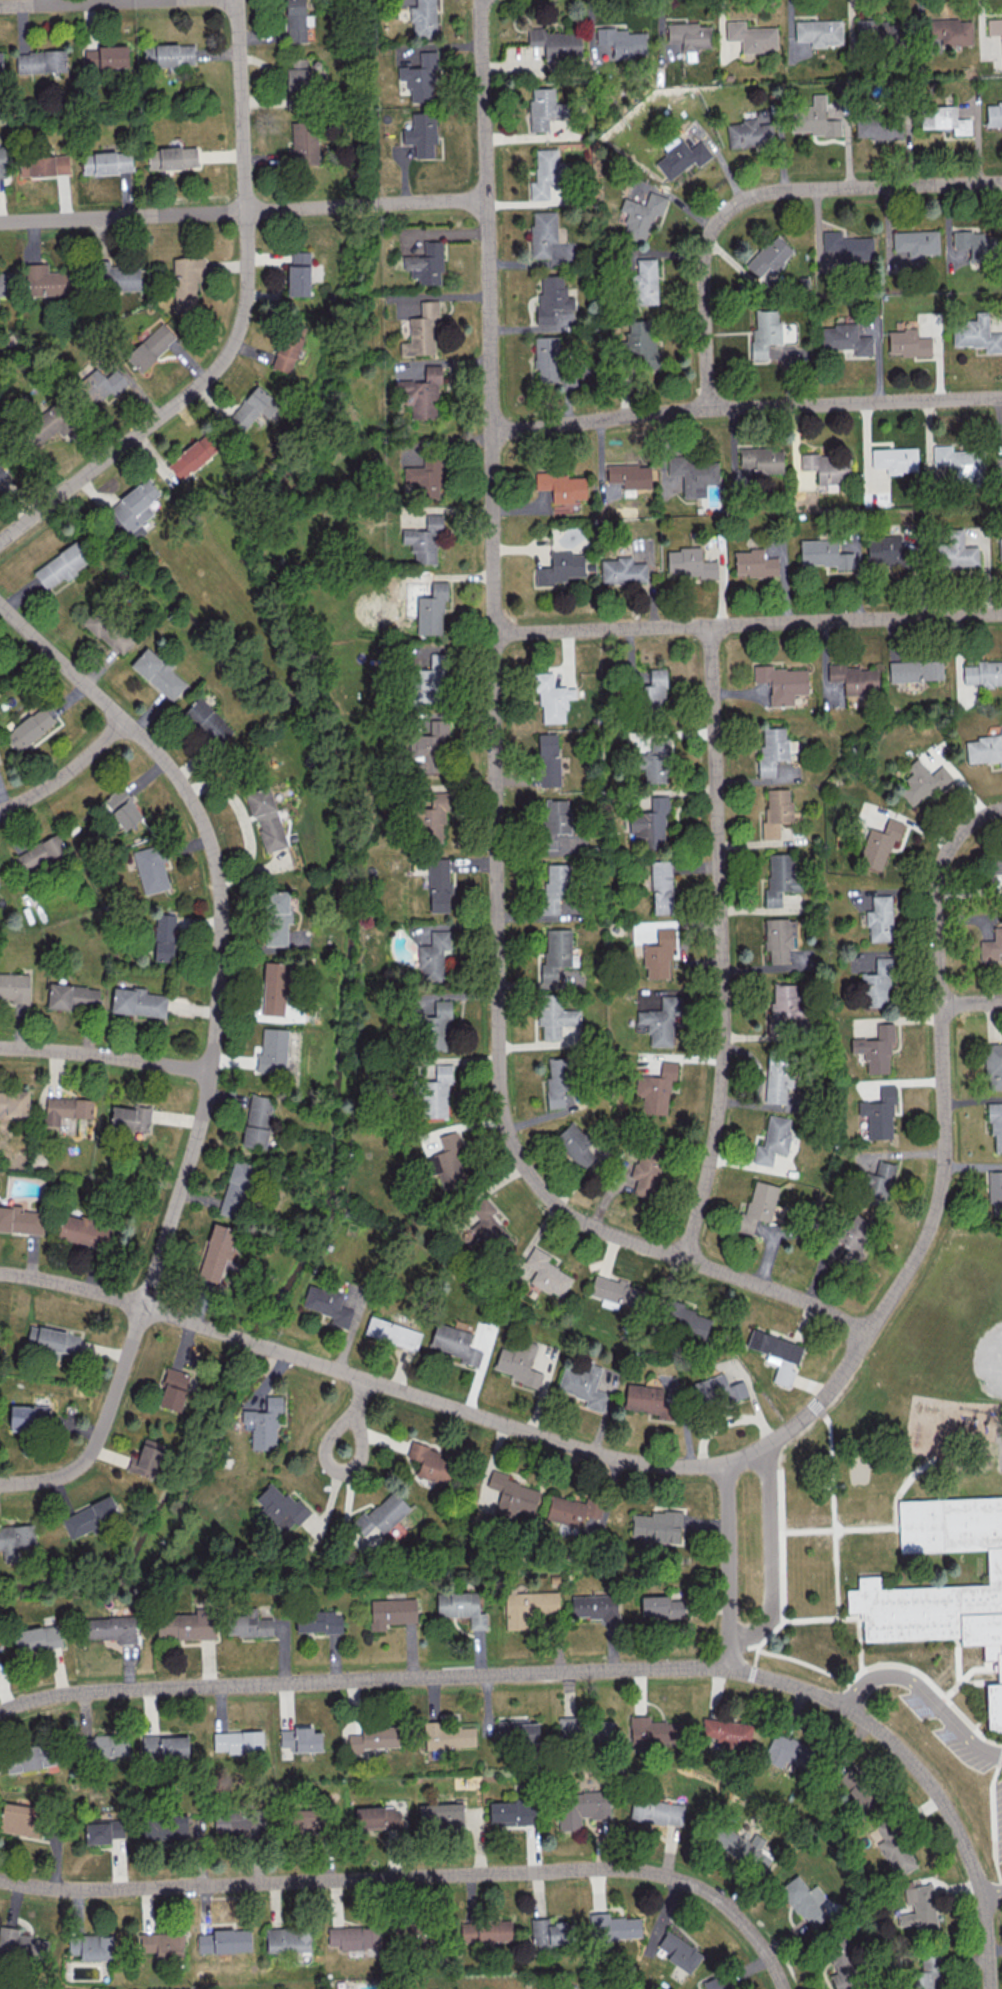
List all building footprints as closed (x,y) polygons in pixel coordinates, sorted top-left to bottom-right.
[(306,41),(305,0),(286,0),(287,42),(306,41)] [(436,36),(436,0),(416,0),(416,6),(410,6),(411,36),(436,36)] [(986,17),(986,34),(1001,34),(1001,54),(1001,17),(986,17)] [(927,19),(927,38),(941,38),(941,45),(972,44),(971,18),(927,19)] [(726,40),(741,40),(741,52),(777,52),(776,26),(745,27),(745,19),(725,20),(726,40)] [(842,45),(841,19),(795,20),(795,41),(810,40),(810,45),(842,45)] [(856,42),(901,41),(901,19),(856,20),(856,42)] [(710,25),(698,25),(698,22),(667,23),(667,42),(681,42),(681,50),(711,49),(710,25)] [(596,28),(597,44),(612,43),(613,57),(647,56),(646,31),(626,32),(626,27),(596,28)] [(527,46),(545,45),(545,60),(581,59),(581,31),(527,31),(527,46)] [(194,65),(194,43),(145,44),(145,66),(194,65)] [(128,67),(127,45),(85,46),(85,68),(128,67)] [(16,52),(17,73),(67,71),(66,50),(16,52)] [(398,66),(398,79),(408,79),(408,101),(437,101),(436,50),(419,50),(419,66),(398,66)] [(307,58),(290,58),(291,67),(287,68),(288,100),(309,100),(307,58)] [(530,131),(549,130),(548,117),(568,117),(567,102),(554,102),(554,87),(532,87),(532,99),(529,99),(530,131)] [(840,135),(840,119),(826,119),(825,93),(812,93),(812,105),(803,106),(803,113),(789,113),(790,132),(811,131),(811,136),(840,135)] [(997,100),(997,104),(986,104),(986,127),(1001,126),(1001,100),(997,100)] [(921,129),(952,127),(952,135),(971,134),(970,117),(956,118),(956,105),(920,106),(921,129)] [(433,157),(433,143),(436,143),(435,112),(411,112),(412,128),(402,129),(402,144),(414,143),(414,158),(433,157)] [(855,138),(902,138),(902,116),(856,115),(855,138)] [(729,148),(774,142),(771,122),(757,124),(757,118),(725,123),(729,148)] [(318,164),(316,120),(291,120),(292,165),(318,164)] [(689,149),(682,139),(653,161),(668,180),(693,161),(697,166),(712,155),(701,140),(689,149)] [(148,169),(197,168),(197,146),(147,147),(148,169)] [(530,200),(549,199),(549,185),(559,185),(558,148),(535,148),(536,181),(529,181),(530,200)] [(82,152),(82,174),(132,172),(131,150),(82,152)] [(69,154),(19,156),(20,176),(69,174),(69,154)] [(667,198),(649,191),(645,204),(623,197),(619,210),(628,213),(621,234),(645,242),(654,213),(661,216),(667,198)] [(531,258),(550,258),(550,262),(574,262),(574,242),(556,242),(556,211),(532,211),(533,225),(530,225),(531,258)] [(840,237),(840,230),(822,231),(823,251),(837,250),(837,264),(873,263),(873,236),(840,237)] [(938,230),(892,231),(893,251),(907,251),(907,256),(939,255),(938,230)] [(953,248),(968,247),(969,262),(996,261),(995,231),(953,232),(953,248)] [(746,268),(767,283),(794,249),(774,233),(746,268)] [(442,240),(423,241),(423,255),(402,256),(403,269),(410,269),(410,277),(418,277),(418,284),(440,284),(440,272),(443,272),(442,240)] [(309,296),(310,251),(288,251),(288,295),(309,296)] [(174,314),(196,314),(195,282),(205,282),(205,257),(173,257),(174,314)] [(656,257),(637,258),(637,273),(632,274),(632,304),(657,304),(656,257)] [(140,266),(110,267),(110,259),(99,259),(99,290),(140,289),(140,266)] [(47,272),(47,263),(26,263),(26,295),(74,294),(74,271),(47,272)] [(12,296),(11,267),(0,267),(0,296),(12,296)] [(537,323),(563,323),(573,323),(573,296),(565,297),(564,275),(541,276),(541,294),(536,294),(537,323)] [(420,300),(420,317),(408,317),(409,342),(400,342),(400,355),(438,354),(436,300),(420,300)] [(780,343),(779,310),(755,311),(755,330),(751,330),(752,360),(767,360),(766,343),(780,343)] [(984,345),(985,352),(1001,352),(1001,333),(988,333),(988,311),(975,312),(976,321),(952,322),(953,346),(984,345)] [(642,353),(642,367),(656,367),(655,319),(627,320),(627,341),(619,341),(619,354),(642,353)] [(140,372),(178,336),(163,320),(125,357),(140,372)] [(290,374),(306,329),(287,322),(272,367),(290,374)] [(856,323),(833,323),(833,327),(821,327),(821,348),(853,348),(853,356),(872,355),(872,336),(857,336),(856,323)] [(930,337),(917,337),(917,329),(888,330),(889,356),(931,355),(930,337)] [(533,337),(535,368),(538,368),(538,383),(560,382),(558,336),(533,337)] [(393,381),(393,403),(411,403),(411,419),(437,418),(436,389),(444,389),(443,365),(424,365),(424,381),(393,381)] [(116,368),(105,377),(97,367),(75,385),(94,407),(126,380),(116,368)] [(259,411),(274,422),(285,408),(255,385),(226,422),(242,434),(259,411)] [(19,431),(32,449),(58,430),(61,434),(73,425),(57,403),(19,431)] [(180,480),(217,450),(204,434),(167,464),(180,480)] [(933,465),(949,465),(949,483),(980,483),(980,451),(951,451),(951,445),(933,445),(933,465)] [(886,473),(917,472),(917,447),(871,448),(871,468),(886,467),(886,473)] [(754,467),(754,473),(782,473),(782,448),(739,449),(739,467),(754,467)] [(817,484),(849,484),(848,454),(800,455),(800,470),(817,469),(817,484)] [(683,498),(706,497),(705,484),(719,484),(718,461),(689,463),(688,455),(667,456),(668,475),(682,475),(683,498)] [(403,467),(403,485),(420,485),(420,497),(442,497),(442,456),(422,456),(422,466),(403,467)] [(650,464),(606,465),(607,482),(622,482),(622,489),(650,488),(650,464)] [(535,473),(535,490),(551,489),(552,512),(571,511),(571,500),(586,499),(585,476),(566,477),(566,471),(535,473)] [(160,493),(145,477),(109,510),(130,533),(153,512),(146,505),(160,493)] [(438,563),(439,514),(425,514),(425,530),(402,529),(401,543),(410,543),(410,551),(414,551),(414,563),(438,563)] [(978,565),(978,546),(963,546),(963,528),(947,529),(948,542),(932,542),(933,567),(978,565)] [(868,562),(903,561),(902,535),(867,537),(868,562)] [(800,540),(800,565),(834,564),(834,569),(854,569),(853,553),(837,553),(837,539),(800,540)] [(32,571),(45,590),(64,577),(65,579),(89,563),(76,542),(32,571)] [(717,560),(700,561),(700,548),(667,549),(667,576),(717,575),(717,560)] [(777,557),(763,558),(763,549),(734,550),(735,574),(746,573),(746,577),(778,576),(777,557)] [(535,584),(566,582),(566,577),(584,576),(583,551),(550,553),(551,566),(535,567),(535,584)] [(632,562),(631,557),(601,558),(601,583),(647,582),(646,562),(632,562)] [(417,596),(417,633),(444,634),(444,581),(431,581),(431,597),(417,596)] [(81,622),(122,656),(136,639),(96,605),(81,622)] [(130,665),(172,701),(186,684),(170,670),(172,668),(147,646),(130,665)] [(443,653),(430,653),(430,669),(411,669),(411,704),(443,704),(443,653)] [(889,681),(942,680),(942,659),(889,661),(889,681)] [(963,684),(980,683),(980,686),(1001,686),(1001,660),(977,661),(977,665),(962,665),(963,684)] [(827,664),(828,682),(843,681),(844,695),(878,693),(877,668),(846,669),(846,663),(827,664)] [(807,668),(773,669),(773,665),(753,665),(753,682),(769,682),(770,706),(793,706),(793,694),(807,694),(807,668)] [(665,668),(649,668),(650,685),(638,685),(638,707),(665,706),(665,668)] [(541,723),(566,722),(565,699),(575,698),(575,687),(553,687),(552,672),(533,672),(534,692),(540,692),(541,723)] [(217,747),(233,730),(198,697),(182,714),(217,747)] [(4,735),(16,752),(56,722),(43,705),(4,735)] [(408,734),(408,772),(444,772),(444,720),(429,720),(430,734),(408,734)] [(559,786),(558,733),(538,734),(539,787),(559,786)] [(999,761),(1000,768),(1001,767),(1001,747),(1000,734),(976,737),(976,740),(965,741),(967,764),(999,761)] [(667,740),(652,740),(652,753),(637,754),(637,768),(644,767),(644,783),(668,782),(667,740)] [(911,807),(932,789),(938,795),(955,780),(941,764),(930,774),(917,758),(906,766),(914,775),(896,789),(911,807)] [(263,853),(286,846),(269,785),(247,791),(263,853)] [(791,788),(766,789),(766,820),(761,820),(762,839),(779,838),(779,823),(791,823),(791,788)] [(445,841),(446,792),(431,792),(431,808),(415,808),(414,841),(445,841)] [(664,845),(664,812),(669,812),(669,796),(650,796),(650,812),(629,812),(629,834),(633,834),(633,845),(664,845)] [(142,817),(129,799),(111,812),(124,830),(142,817)] [(570,833),(569,799),(543,800),(543,834),(570,833)] [(869,828),(858,864),(881,871),(892,838),(898,840),(904,822),(887,817),(883,832),(869,828)] [(16,853),(24,871),(67,851),(58,833),(16,853)] [(144,895),(169,888),(162,862),(165,861),(160,844),(132,851),(144,895)] [(764,907),(781,906),(780,891),(801,891),(801,877),(793,877),(792,853),(768,853),(768,887),(764,887),(764,907)] [(989,873),(1001,873),(1001,855),(988,855),(989,873)] [(448,858),(428,858),(429,912),(449,912),(448,858)] [(651,861),(652,914),(672,913),(671,860),(651,861)] [(559,914),(558,898),(569,897),(568,864),(543,864),(544,914),(559,914)] [(287,946),(287,923),(290,923),(290,891),(265,891),(264,945),(287,946)] [(891,895),(871,895),(872,910),(867,910),(868,942),(892,941),(891,895)] [(154,960),(174,961),(175,914),(155,913),(154,960)] [(769,964),(788,963),(788,948),(797,948),(796,918),(764,919),(765,950),(769,950),(769,964)] [(998,959),(998,953),(1001,952),(1001,926),(993,927),(993,940),(979,940),(980,960),(998,959)] [(643,944),(644,978),(669,978),(668,958),(673,957),(672,928),(656,928),(656,944),(643,944)] [(570,929),(543,929),(544,981),(557,981),(557,966),(577,966),(577,954),(571,954),(570,929)] [(450,930),(430,930),(430,945),(417,945),(417,968),(420,968),(420,980),(443,980),(443,949),(450,949),(450,930)] [(875,973),(861,973),(862,1007),(887,1006),(886,988),(891,988),(890,957),(875,957),(875,973)] [(285,1016),(287,963),(264,962),(262,1015),(285,1016)] [(11,998),(11,1003),(29,1003),(30,973),(0,973),(0,998),(11,998)] [(49,983),(47,1005),(99,1010),(101,988),(49,983)] [(768,1032),(788,1031),(788,1020),(801,1019),(800,984),(773,984),(773,1002),(768,1002),(768,1032)] [(113,986),(111,1012),(165,1017),(167,995),(146,993),(146,989),(113,986)] [(542,1039),(560,1039),(560,1025),(580,1025),(580,1009),(561,1009),(560,994),(538,994),(538,1025),(542,1025),(542,1039)] [(672,1046),(672,1014),(681,1014),(681,996),(661,995),(661,1010),(637,1010),(637,1023),(648,1023),(648,1046),(672,1046)] [(450,1000),(434,1000),(434,1015),(417,1015),(417,1049),(450,1050),(450,1000)] [(891,1023),(876,1023),(876,1038),(851,1039),(851,1053),(865,1053),(865,1073),(891,1073),(891,1023)] [(261,1054),(257,1054),(256,1072),(285,1074),(287,1029),(262,1027),(261,1054)] [(984,1044),(985,1081),(988,1081),(988,1090),(1001,1089),(1001,1044),(984,1044)] [(547,1108),(564,1107),(563,1096),(572,1095),(569,1056),(547,1058),(549,1078),(545,1078),(547,1108)] [(785,1103),(787,1057),(767,1056),(765,1103),(785,1103)] [(636,1074),(634,1095),(642,1096),(641,1113),(667,1114),(669,1080),(676,1080),(677,1062),(661,1061),(660,1076),(636,1074)] [(452,1064),(435,1064),(435,1081),(416,1081),(415,1117),(447,1117),(447,1082),(452,1083),(452,1064)] [(867,1139),(893,1138),(892,1104),(896,1104),(895,1084),(879,1085),(880,1101),(858,1101),(858,1116),(866,1115),(867,1139)] [(28,1116),(28,1091),(0,1091),(0,1116),(28,1116)] [(273,1098),(250,1094),(241,1145),(265,1149),(273,1098)] [(92,1098),(46,1097),(45,1125),(60,1125),(60,1117),(92,1118),(92,1098)] [(988,1103),(989,1134),(994,1133),(994,1151),(1001,1151),(1001,1102),(988,1103)] [(111,1106),(111,1128),(150,1129),(151,1106),(133,1105),(133,1107),(111,1106)] [(763,1145),(756,1144),(752,1162),(771,1166),(774,1152),(786,1154),(792,1118),(768,1114),(763,1145)] [(599,1154),(570,1123),(553,1138),(582,1169),(599,1154)] [(438,1136),(443,1151),(426,1156),(430,1170),(430,1174),(437,1173),(442,1189),(447,1189),(464,1183),(463,1150),(461,1143),(461,1142),(457,1131),(452,1131),(438,1136)] [(636,1179),(633,1194),(652,1199),(662,1157),(637,1152),(631,1178),(636,1179)] [(218,1213),(238,1219),(254,1165),(234,1159),(218,1213)] [(895,1164),(878,1160),(875,1174),(866,1172),(860,1201),(885,1206),(895,1164)] [(992,1204),(992,1215),(1001,1215),(1001,1171),(988,1171),(988,1204),(992,1204)] [(779,1186),(754,1180),(746,1213),(740,1211),(736,1231),(752,1235),(756,1217),(771,1220),(779,1186)] [(470,1208),(479,1220),(470,1227),(487,1250),(494,1244),(499,1250),(512,1241),(492,1214),(496,1211),(485,1196),(470,1208)] [(43,1235),(45,1212),(22,1210),(22,1206),(9,1204),(9,1207),(0,1206),(0,1230),(43,1235)] [(108,1247),(111,1222),(60,1214),(57,1240),(108,1247)] [(834,1230),(831,1243),(845,1246),(841,1264),(858,1268),(868,1218),(850,1214),(846,1233),(834,1230)] [(198,1278),(221,1283),(233,1228),(211,1223),(198,1278)] [(529,1282),(561,1299),(573,1277),(545,1262),(549,1255),(532,1246),(523,1263),(536,1270),(529,1282)] [(302,1307),(332,1314),(329,1323),(348,1328),(352,1310),(340,1306),(343,1293),(308,1285),(302,1307)] [(714,1315),(667,1301),(661,1325),(707,1338),(714,1315)] [(421,1332),(370,1315),(364,1334),(416,1350),(421,1332)] [(472,1332),(436,1323),(429,1347),(461,1356),(460,1362),(478,1367),(482,1351),(468,1347),(472,1332)] [(80,1335),(30,1326),(26,1345),(76,1354),(80,1335)] [(746,1347),(767,1353),(765,1361),(777,1365),(772,1381),(789,1386),(796,1364),(797,1364),(803,1345),(751,1329),(746,1347)] [(500,1346),(493,1369),(511,1374),(509,1379),(538,1388),(542,1373),(529,1369),(537,1344),(519,1338),(515,1351),(500,1346)] [(601,1367),(590,1364),(587,1374),(564,1367),(557,1389),(586,1398),(584,1406),(602,1412),(608,1394),(594,1389),(601,1367)] [(192,1375),(168,1368),(157,1404),(180,1412),(192,1375)] [(747,1394),(743,1380),(727,1385),(723,1373),(689,1385),(698,1411),(747,1394)] [(626,1383),(624,1409),(658,1412),(657,1419),(673,1420),(677,1376),(661,1374),(659,1387),(626,1383)] [(251,1450),(278,1450),(279,1396),(266,1395),(265,1410),(242,1410),(242,1429),(251,1429),(251,1450)] [(10,1429),(48,1429),(48,1406),(10,1405),(10,1429)] [(138,1458),(131,1455),(126,1470),(157,1478),(166,1444),(144,1438),(138,1458)] [(416,1476),(447,1486),(456,1457),(410,1443),(406,1456),(420,1461),(416,1476)] [(513,1517),(515,1510),(533,1514),(539,1489),(506,1481),(508,1474),(491,1469),(486,1487),(500,1490),(495,1512),(513,1517)] [(282,1533),(293,1522),(297,1525),(309,1513),(288,1491),(283,1496),(270,1483),(255,1499),(263,1506),(259,1510),(282,1533)] [(410,1508),(393,1490),(367,1514),(363,1511),(351,1523),(363,1536),(374,1525),(383,1534),(410,1508)] [(583,1515),(598,1519),(601,1506),(552,1494),(545,1519),(580,1528),(583,1515)] [(61,1518),(69,1538),(119,1516),(111,1496),(61,1518)] [(899,1503),(1001,1499),(1001,1730),(988,1730),(986,1686),(999,1685),(999,1681),(997,1644),(994,1645),(962,1646),(962,1639),(958,1639),(862,1642),(861,1614),(846,1614),(846,1590),(859,1589),(858,1579),(881,1578),(881,1589),(989,1585),(988,1549),(900,1552),(900,1526),(899,1503)] [(682,1511),(651,1510),(650,1515),(632,1514),(631,1537),(644,1538),(643,1542),(681,1543),(682,1511)] [(16,1548),(35,1547),(33,1524),(0,1526),(0,1549),(2,1549),(3,1562),(17,1562),(16,1548)] [(436,1593),(437,1617),(469,1616),(469,1630),(487,1629),(487,1612),(478,1613),(477,1591),(436,1593)] [(505,1630),(527,1629),(527,1614),(559,1613),(558,1591),(504,1593),(505,1630)] [(572,1617),(601,1616),(601,1621),(617,1621),(616,1594),(571,1596),(572,1617)] [(684,1617),(683,1595),(640,1596),(641,1619),(684,1617)] [(385,1623),(416,1622),(416,1598),(370,1599),(370,1631),(385,1630),(385,1623)] [(227,1636),(273,1635),(272,1618),(257,1618),(256,1609),(226,1610),(227,1636)] [(342,1631),(342,1611),(296,1612),(296,1632),(342,1631)] [(157,1639),(214,1637),(214,1612),(156,1613),(157,1639)] [(116,1644),(135,1644),(135,1616),(84,1617),(85,1638),(116,1638),(116,1644)] [(62,1646),(58,1624),(13,1631),(16,1653),(62,1646)] [(649,1716),(630,1715),(630,1742),(681,1743),(681,1722),(649,1722),(649,1716)] [(560,1716),(559,1738),(577,1739),(577,1716),(560,1716)] [(752,1724),(703,1718),(701,1736),(716,1738),(715,1744),(750,1748),(752,1724)] [(497,1721),(498,1744),(539,1742),(538,1720),(497,1721)] [(612,1721),(592,1720),(591,1741),(611,1742),(612,1721)] [(476,1746),(475,1726),(445,1727),(445,1721),(424,1721),(425,1748),(476,1746)] [(362,1747),(398,1747),(398,1726),(361,1726),(361,1734),(348,1734),(348,1753),(362,1753),(362,1747)] [(280,1728),(280,1747),(290,1747),(290,1752),(322,1751),(321,1732),(312,1732),(312,1728),(280,1728)] [(213,1732),(213,1751),(227,1750),(227,1753),(263,1752),(262,1730),(213,1732)] [(762,1759),(781,1768),(785,1760),(803,1768),(812,1747),(775,1730),(762,1759)] [(129,1756),(128,1735),(82,1736),(83,1757),(129,1756)] [(142,1736),(143,1761),(188,1759),(188,1735),(142,1736)] [(53,1743),(3,1751),(7,1773),(57,1764),(53,1743)] [(609,1817),(609,1791),(558,1793),(559,1830),(580,1830),(580,1818),(609,1817)] [(680,1827),(684,1805),(632,1797),(629,1819),(680,1827)] [(534,1823),(534,1801),(489,1802),(489,1824),(534,1823)] [(43,1806),(3,1802),(0,1824),(0,1832),(40,1836),(43,1806)] [(463,1827),(462,1803),(418,1805),(419,1829),(463,1827)] [(290,1808),(294,1834),(321,1829),(317,1804),(290,1808)] [(401,1812),(393,1812),(393,1806),(355,1808),(356,1830),(401,1828),(401,1812)] [(257,1836),(256,1811),(214,1812),(215,1837),(257,1836)] [(186,1816),(143,1816),(142,1839),(186,1840),(186,1816)] [(916,1867),(892,1817),(871,1827),(895,1877),(916,1867)] [(85,1822),(85,1844),(111,1843),(111,1837),(127,1836),(126,1821),(85,1822)] [(710,1847),(764,1872),(776,1847),(752,1836),(750,1840),(720,1826),(710,1847)] [(816,1884),(808,1890),(798,1875),(779,1887),(809,1930),(829,1917),(819,1903),(826,1899),(816,1884)] [(903,1887),(905,1904),(912,1903),(913,1912),(898,1914),(900,1933),(936,1929),(932,1884),(903,1887)] [(588,1913),(590,1940),(641,1937),(640,1917),(608,1918),(608,1912),(588,1913)] [(531,1920),(531,1945),(570,1944),(569,1919),(531,1920)] [(513,1920),(475,1920),(475,1922),(460,1923),(460,1941),(476,1941),(513,1941),(513,1920)] [(18,1935),(19,1928),(0,1925),(0,1956),(44,1962),(47,1939),(18,1935)] [(327,1927),(328,1946),(339,1945),(339,1950),(379,1950),(379,1926),(327,1927)] [(251,1951),(250,1929),(197,1931),(198,1953),(251,1951)] [(267,1952),(310,1951),(310,1929),(266,1930),(267,1952)] [(657,1945),(669,1954),(666,1959),(689,1975),(703,1955),(667,1930),(657,1945)] [(183,1955),(183,1932),(140,1933),(140,1955),(183,1955)] [(80,1959),(113,1960),(113,1936),(69,1935),(68,1954),(80,1954),(80,1959)] [(853,1949),(828,1951),(831,1988),(855,1988),(853,1949)] [(941,1955),(921,1955),(922,1971),(911,1971),(912,1988),(942,1988),(941,1955)] [(721,1973),(702,1982),(705,1988),(727,1988),(721,1973)]
